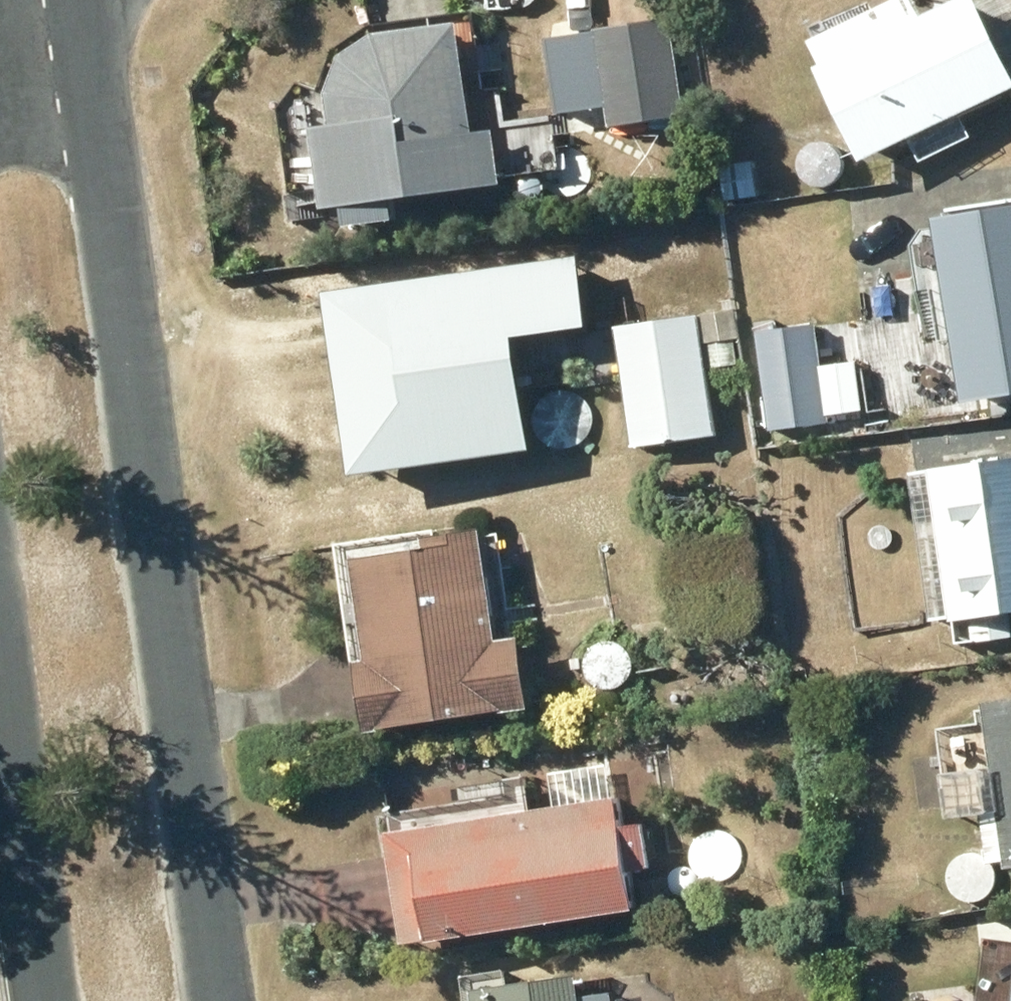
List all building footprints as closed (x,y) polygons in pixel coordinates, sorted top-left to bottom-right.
[(1010,77),(1010,73),(1010,71),(1010,0),(933,0),(810,56),(852,150),(904,126),(916,152),(967,129),(955,103),(1010,77)] [(326,114),(306,116),(315,196),(495,174),(489,121),(467,124),(464,97),(454,12),(374,21),(336,44),(321,76),(326,114)] [(663,12),(592,21),(604,118),(675,109),(663,12)] [(927,203),(933,237),(922,239),(937,333),(948,331),(957,392),(1010,384),(1010,190),(927,203)] [(526,437),(510,325),(579,315),(570,247),(318,282),(343,462),(526,437)] [(613,320),(627,440),(710,430),(703,363),(733,360),(730,333),(735,333),(732,307),(613,320)] [(751,323),(764,424),(825,416),(825,410),(857,406),(851,355),(818,359),(813,315),(751,323)] [(908,463),(926,615),(967,610),(970,637),(1009,633),(1005,605),(1010,604),(1010,451),(908,463)] [(360,650),(348,652),(359,722),(521,698),(511,630),(489,633),(472,517),(416,526),(418,535),(344,546),(360,650)] [(978,803),(985,852),(1001,850),(1003,859),(1010,858),(1010,691),(980,695),(995,801),(978,803)] [(613,786),(379,822),(395,931),(426,926),(427,931),(630,901),(613,786)] [(994,956),(988,1000),(1010,1000),(1010,958),(994,956)] [(467,979),(470,1000),(576,1000),(571,965),(467,979)]
